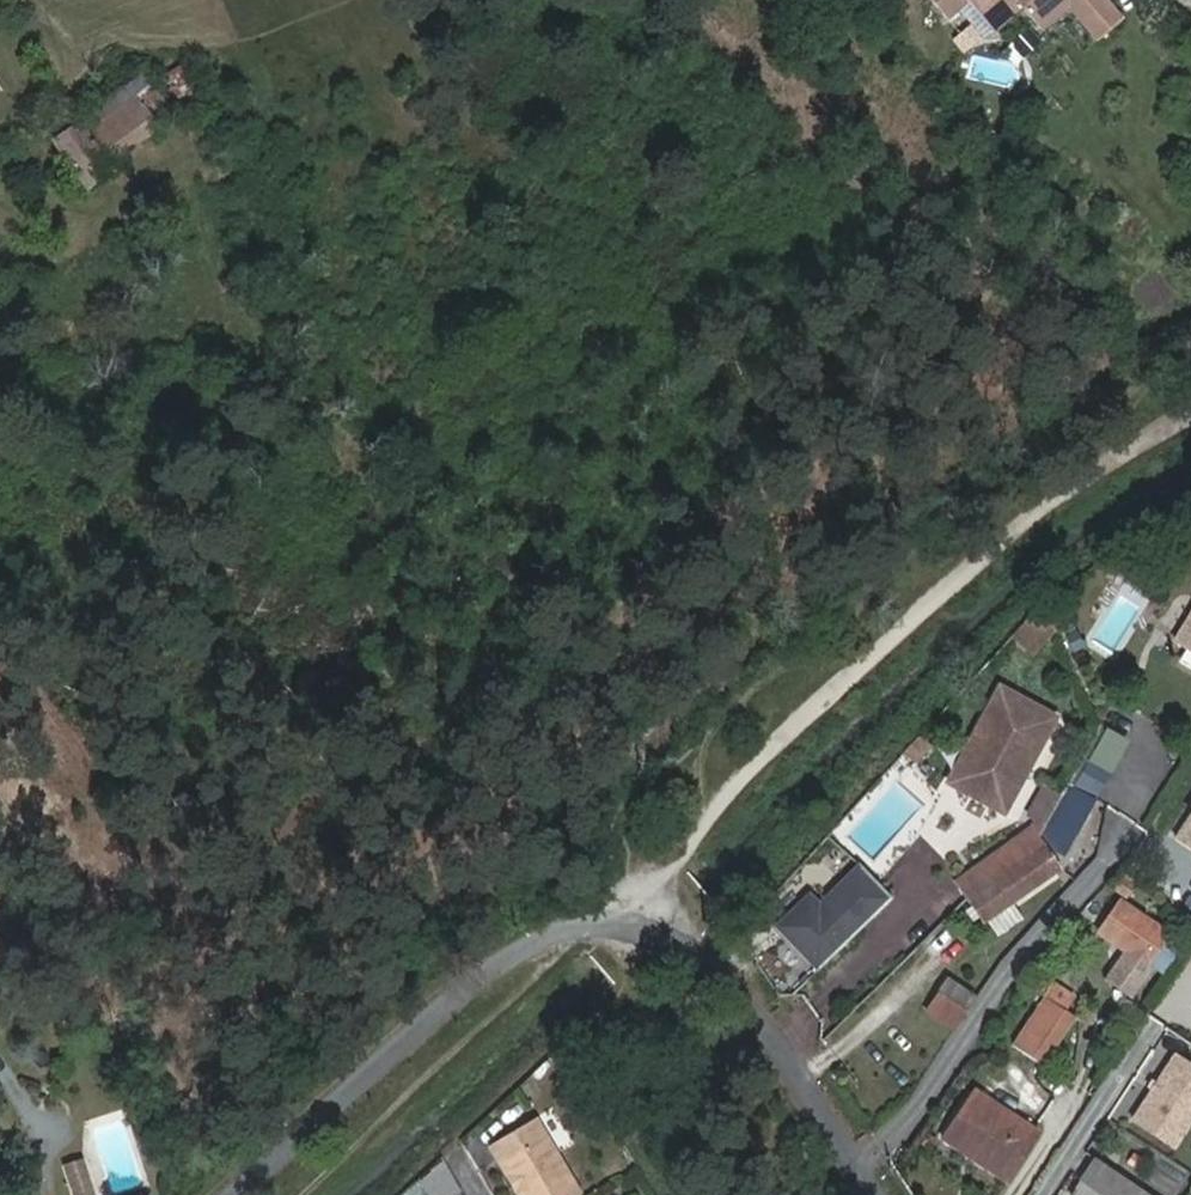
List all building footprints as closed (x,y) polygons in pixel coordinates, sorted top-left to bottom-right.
[(1037,31),(1073,0),(927,0),(943,19),(964,1),(990,31),(1017,8),(1020,11),(1017,14),(1022,21),(1026,17),(1037,31)] [(182,63),(162,76),(179,102),(199,88),(182,63)] [(80,127),(54,144),(86,190),(111,173),(108,169),(160,133),(137,100),(148,92),(141,81),(78,123),(80,127)] [(1031,612),(1019,626),(1034,646),(1059,623),(1044,603),(1036,610),(1031,612)] [(1174,643),(1190,654),(1190,615),(1174,643)] [(999,812),(1050,716),(995,688),(974,729),(984,734),(955,789),(999,812)] [(984,734),(974,729),(945,783),(955,789),(984,734)] [(924,730),(908,747),(920,758),(937,741),(924,730)] [(1116,753),(1090,739),(1068,778),(1082,786),(1093,793),(1116,753)] [(1059,793),(1045,784),(1028,814),(1033,817),(1043,822),(1059,793)] [(1080,837),(1102,798),(1093,793),(1082,786),(1059,825),(1080,837)] [(1043,822),(1033,817),(1027,828),(1034,838),(1043,822)] [(1177,845),(1190,854),(1190,822),(1177,845)] [(1034,838),(1027,828),(956,879),(968,897),(969,895),(1013,864),(1022,857),(1023,857),(1034,838)] [(969,895),(968,897),(984,919),(1055,866),(1034,838),(1023,857),(1022,857),(1013,864),(969,895)] [(850,857),(811,900),(805,906),(795,897),(772,922),(816,962),(884,887),(850,857)] [(811,900),(801,890),(795,897),(805,906),(811,900)] [(1017,905),(991,922),(1000,935),(1025,918),(1017,905)] [(1152,970),(1170,943),(1134,920),(1114,950),(1150,972),(1152,970)] [(1182,951),(1170,943),(1152,970),(1164,978),(1182,951)] [(941,998),(930,1017),(957,1035),(969,1017),(941,998)] [(1009,1048),(1044,1071),(1074,1027),(1039,1004),(1009,1048)] [(1169,1053),(1126,1125),(1171,1152),(1190,1119),(1190,1066),(1169,1053)] [(966,1149),(1010,1177),(1034,1140),(972,1098),(940,1145),(960,1159),(966,1149)] [(515,1194),(577,1194),(579,1194),(532,1118),(486,1146),(515,1194)] [(960,1159),(1003,1188),(1010,1177),(966,1149),(960,1159)] [(1074,1194),(1169,1194),(1092,1158),(1074,1194)] [(64,1168),(73,1194),(92,1194),(81,1162),(64,1168)] [(419,1178),(428,1194),(453,1194),(460,1191),(443,1162),(424,1173),(419,1178)]
